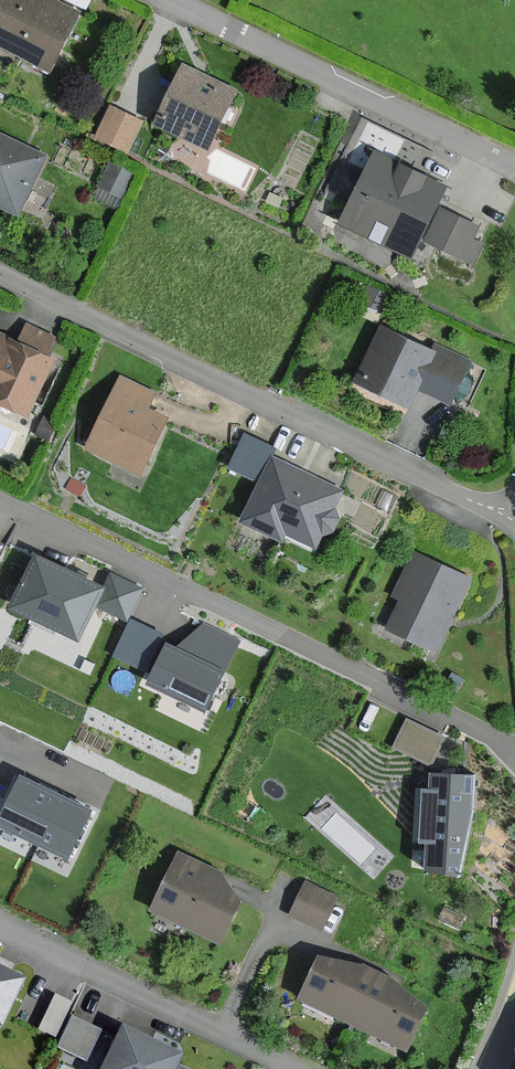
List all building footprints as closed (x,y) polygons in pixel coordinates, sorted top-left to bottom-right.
[(55,72),(84,12),(59,0),(0,0),(0,46),(55,72)] [(163,132),(214,152),(239,90),(188,70),(163,132)] [(146,122),(114,107),(99,139),(130,154),(146,122)] [(22,219),(51,157),(0,133),(0,209),(22,219)] [(140,173),(113,160),(100,186),(127,199),(140,173)] [(434,182),(405,167),(395,188),(367,175),(343,226),(417,262),(427,243),(468,263),(484,230),(425,202),(434,182)] [(394,301),(370,289),(363,303),(387,315),(394,301)] [(472,369),(384,326),(364,365),(370,368),(360,387),(415,413),(424,395),(453,409),(472,369)] [(33,424),(62,364),(0,335),(0,408),(33,424)] [(154,411),(161,396),(124,378),(90,449),(149,477),(176,421),(154,411)] [(338,514),(348,493),(275,459),(244,525),(287,545),(290,539),(320,553),(328,537),(335,540),(346,518),(338,514)] [(438,654),(473,579),(416,553),(395,599),(402,602),(389,631),(438,654)] [(141,589),(110,573),(102,589),(34,557),(10,608),(77,641),(95,604),(126,619),(141,589)] [(175,645),(167,642),(145,684),(205,712),(240,640),(203,622),(175,645)] [(431,760),(444,731),(405,712),(392,741),(431,760)] [(481,766),(421,765),(420,781),(416,780),(416,842),(425,842),(420,876),(462,882),(480,803),(481,766)] [(20,778),(0,819),(0,825),(67,858),(89,811),(20,778)] [(235,879),(181,853),(154,910),(228,944),(248,900),(229,891),(235,879)] [(336,896),(303,881),(287,916),(320,930),(336,896)] [(321,954),(299,1001),(353,1025),(374,978),(321,954)] [(1,1022),(23,976),(4,967),(0,965),(0,1021),(1,1022)] [(427,1002),(374,978),(353,1025),(406,1049),(427,1002)] [(37,1025),(55,1032),(70,996),(52,989),(37,1025)] [(97,1031),(72,1019),(57,1051),(83,1062),(97,1031)] [(117,1027),(98,1068),(181,1068),(173,1065),(178,1054),(117,1027)]
